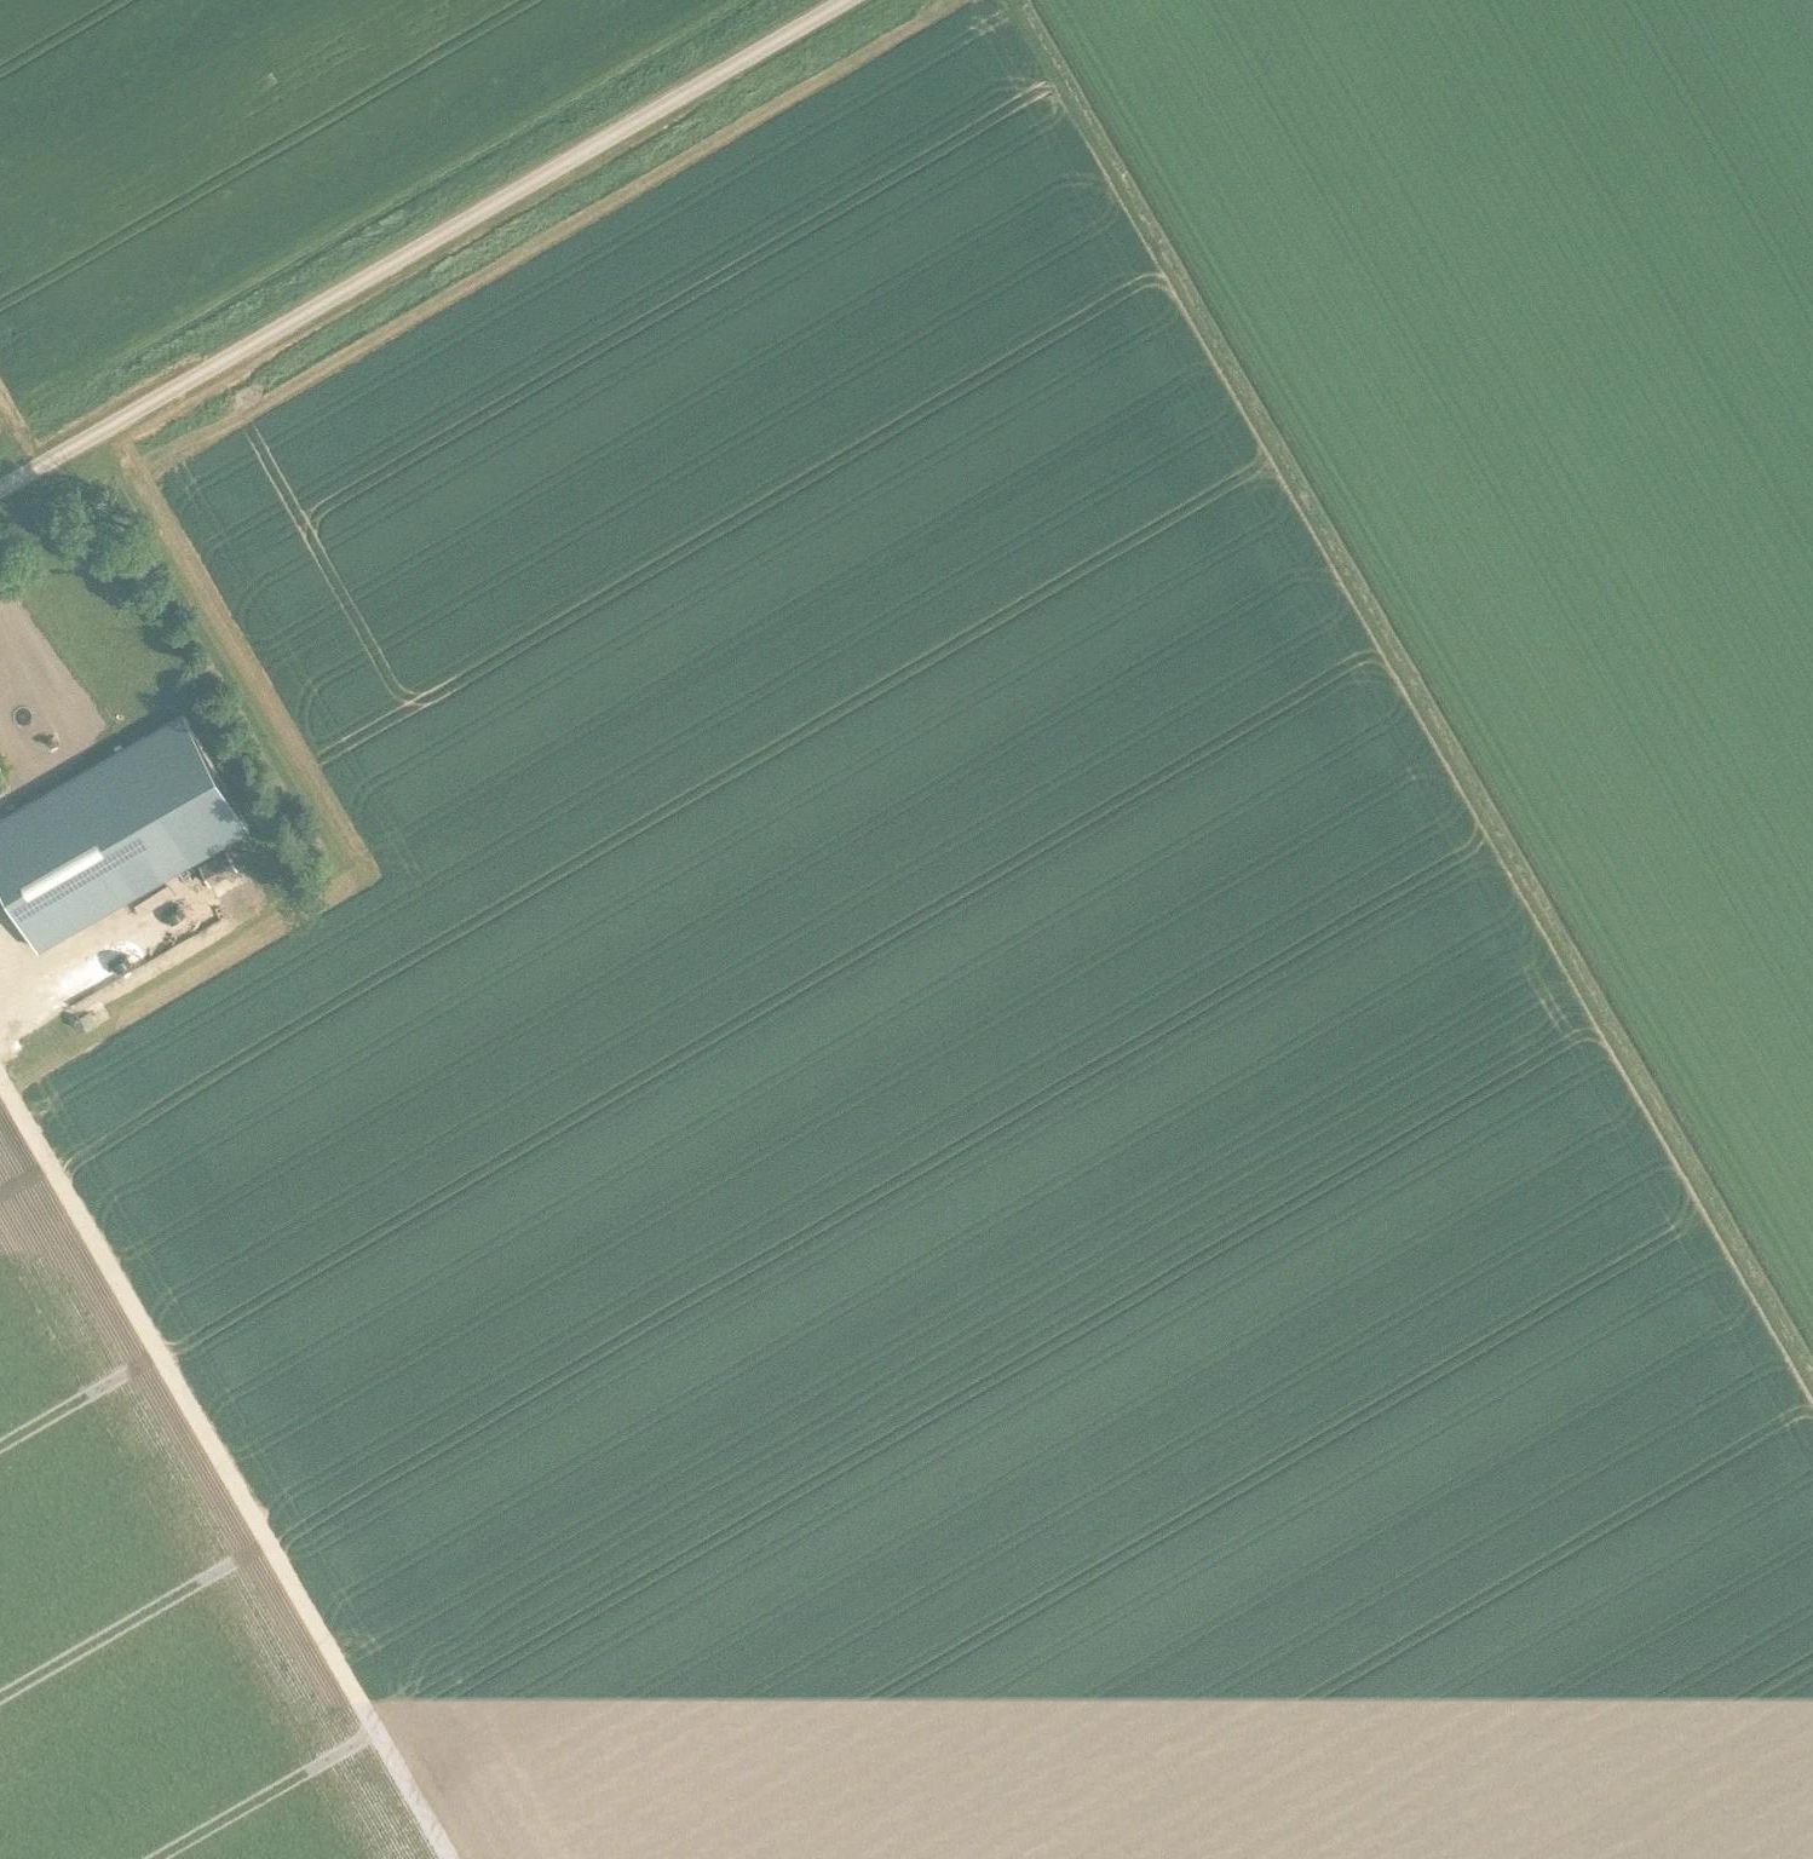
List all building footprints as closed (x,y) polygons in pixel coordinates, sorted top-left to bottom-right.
[(37,949),(248,828),(183,714),(0,819),(0,884),(37,949)] [(238,871),(226,850),(199,865),(211,886),(238,871)] [(89,947),(109,933),(101,921),(81,935),(89,947)]
